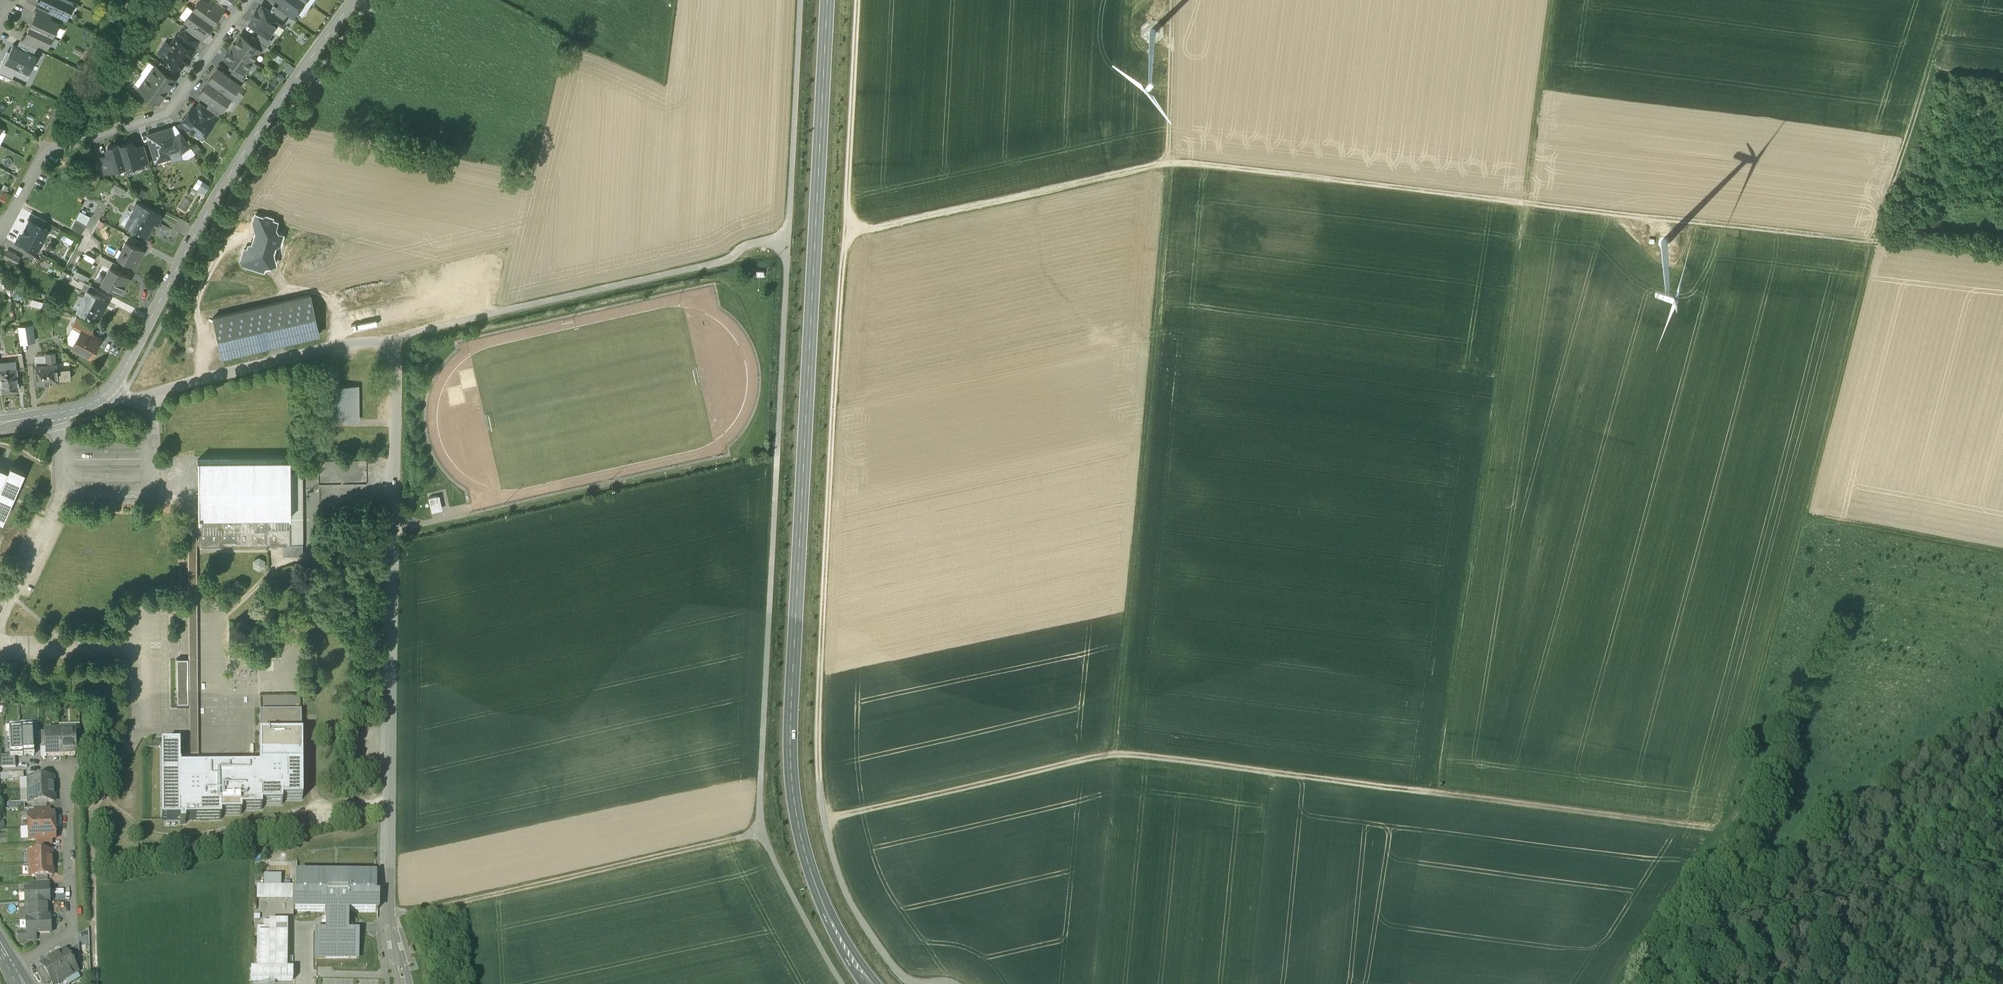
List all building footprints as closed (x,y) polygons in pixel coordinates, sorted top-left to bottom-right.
[(51,6),(65,13),(64,15),(67,16),(73,2),(69,0),(39,0),(51,6)] [(203,0),(199,0),(192,8),(212,23),(220,12),(219,11),(207,2),(203,0)] [(215,0),(208,0),(207,2),(219,11),(223,6),(215,0)] [(281,2),(281,1),(295,12),(304,0),(278,0),(281,2)] [(295,12),(281,1),(281,2),(277,7),(286,14),(291,17),(295,12)] [(49,11),(36,5),(33,11),(36,13),(36,12),(49,18),(52,13),(49,11)] [(269,11),(261,5),(248,24),(259,32),(267,37),(268,37),(278,23),(281,25),(284,21),(282,20),(269,11)] [(277,7),(273,5),(269,11),(282,20),(286,14),(277,7)] [(65,13),(51,6),(49,11),(52,13),(65,19),(67,16),(64,15),(65,13)] [(212,23),(192,8),(185,19),(189,23),(204,33),(212,23)] [(49,18),(36,12),(36,13),(30,24),(52,34),(57,22),(49,18)] [(204,33),(189,23),(185,28),(200,38),(204,33)] [(52,34),(30,24),(25,35),(38,42),(46,45),(52,34)] [(200,38),(185,28),(182,33),(180,32),(176,37),(192,49),(200,38)] [(267,37),(259,32),(255,38),(266,46),(271,39),(268,37),(267,37)] [(38,42),(25,35),(23,34),(20,40),(35,47),(38,42)] [(248,40),(240,35),(232,46),(251,60),(259,49),(248,40)] [(255,38),(252,36),(248,40),(259,49),(262,52),(266,46),(255,38)] [(176,37),(175,37),(162,55),(180,68),(184,62),(185,63),(190,57),(188,56),(193,49),(192,49),(176,37)] [(35,47),(20,40),(17,46),(33,53),(35,47)] [(13,44),(4,61),(4,62),(16,67),(15,70),(26,76),(36,55),(33,53),(17,46),(13,44)] [(251,60),(232,46),(224,57),(232,63),(243,71),(244,70),(251,60)] [(4,61),(2,60),(0,64),(0,72),(11,78),(15,70),(16,67),(4,62),(4,61)] [(173,71),(160,61),(156,66),(169,75),(173,71)] [(243,71),(232,63),(228,68),(232,70),(243,78),(247,73),(244,70),(243,71)] [(156,66),(155,65),(147,77),(166,90),(174,79),(169,75),(156,66)] [(228,75),(217,67),(207,80),(230,96),(239,83),(228,75)] [(243,78),(232,70),(228,75),(239,83),(243,78)] [(166,90),(147,77),(139,88),(145,92),(156,100),(158,101),(166,90)] [(230,96),(207,80),(198,93),(210,101),(221,109),(230,96)] [(156,100),(145,92),(142,97),(152,105),(156,100)] [(221,109),(210,101),(206,106),(214,112),(217,114),(221,109)] [(206,106),(200,102),(196,108),(210,118),(214,112),(206,106)] [(196,108),(192,106),(192,107),(193,108),(189,114),(187,113),(180,122),(201,137),(213,120),(210,118),(196,108)] [(169,127),(147,134),(154,159),(157,160),(167,157),(168,154),(167,151),(179,148),(177,139),(174,139),(173,136),(171,130),(169,127)] [(190,146),(180,131),(173,136),(174,139),(177,139),(179,148),(181,152),(181,153),(190,146)] [(133,143),(130,141),(119,144),(125,165),(125,167),(139,163),(139,162),(135,148),(133,143)] [(119,142),(107,146),(106,149),(107,154),(112,169),(125,165),(119,144),(119,142)] [(201,148),(196,142),(190,146),(195,152),(201,148)] [(144,145),(135,148),(139,162),(139,163),(139,164),(149,161),(144,145)] [(107,154),(98,157),(103,173),(113,170),(112,169),(107,154)] [(209,184),(202,180),(197,188),(204,193),(209,184)] [(143,197),(147,190),(140,186),(135,193),(143,197)] [(162,214),(136,201),(131,210),(135,212),(127,227),(146,236),(153,221),(157,223),(162,214)] [(75,218),(86,224),(90,216),(79,210),(75,218)] [(46,220),(31,212),(28,218),(29,219),(30,219),(43,226),(46,220)] [(243,248),(241,258),(243,264),(263,270),(265,266),(274,263),(272,251),(274,245),(280,242),(281,234),(272,231),(275,221),(270,220),(271,218),(265,216),(263,217),(255,215),(254,220),(256,231),(254,231),(252,239),(250,240),(250,244),(248,244),(247,247),(243,248)] [(43,226),(30,219),(29,219),(28,218),(17,237),(19,238),(28,243),(34,246),(38,239),(40,241),(47,228),(43,226)] [(70,226),(82,232),(86,224),(75,218),(70,226)] [(137,238),(125,232),(122,238),(126,240),(126,239),(134,243),(137,238)] [(28,243),(19,238),(17,237),(14,242),(26,249),(28,243)] [(134,243),(126,239),(126,240),(117,256),(135,265),(144,249),(134,243)] [(21,256),(8,249),(5,256),(17,263),(21,256)] [(118,263),(102,254),(98,261),(110,267),(110,266),(115,269),(118,263)] [(115,269),(110,266),(110,267),(101,283),(121,293),(129,277),(115,269)] [(77,268),(74,274),(87,280),(90,274),(77,268)] [(86,281),(73,275),(70,282),(82,288),(83,287),(86,281)] [(98,287),(86,281),(83,287),(87,289),(95,293),(98,287)] [(95,293),(87,289),(83,296),(85,297),(79,310),(88,315),(89,314),(97,318),(104,305),(101,304),(105,298),(95,293)] [(212,316),(222,357),(319,334),(310,294),(212,316)] [(29,303),(41,307),(43,302),(31,297),(29,303)] [(92,324),(77,316),(72,326),(80,330),(82,327),(89,331),(92,324)] [(34,339),(32,324),(18,326),(20,341),(34,339)] [(89,331),(82,327),(80,330),(71,346),(89,356),(100,337),(89,331)] [(52,351),(46,352),(47,363),(55,362),(54,351),(52,351)] [(47,363),(35,364),(37,382),(57,380),(57,379),(56,369),(56,362),(55,362),(47,363)] [(1,369),(0,369),(0,370),(2,390),(18,389),(16,368),(1,369)] [(70,368),(56,369),(57,379),(71,377),(70,368)] [(357,396),(357,385),(338,385),(338,413),(355,413),(355,396),(357,396)] [(289,460),(199,460),(199,459),(198,459),(198,544),(283,544),(289,544),(290,471),(290,459),(289,459),(289,460)] [(1,522),(24,472),(10,465),(7,471),(0,467),(0,521),(1,522)] [(290,471),(289,544),(283,544),(283,554),(294,554),(294,552),(298,547),(298,544),(302,544),(302,471),(290,471)] [(351,492),(342,493),(343,502),(351,501),(351,492)] [(435,493),(427,495),(430,509),(438,507),(435,493)] [(198,755),(197,519),(187,519),(188,658),(188,708),(188,755),(198,755)] [(256,570),(266,565),(262,556),(252,562),(256,570)] [(188,658),(177,658),(177,708),(188,708),(188,658)] [(259,734),(301,734),(300,711),(259,711),(259,734)] [(33,740),(33,728),(32,728),(21,729),(22,756),(34,756),(33,740)] [(22,758),(22,756),(21,729),(9,730),(10,756),(10,758),(15,758),(22,758)] [(74,731),(59,732),(60,756),(75,755),(75,747),(74,731)] [(59,732),(45,732),(46,748),(46,756),(60,756),(59,732)] [(259,768),(180,769),(180,765),(179,765),(179,745),(161,745),(162,819),(220,818),(220,813),(240,813),(240,809),(261,809),(261,804),(281,803),(281,799),(301,799),(301,734),(259,734),(260,764),(259,764),(259,768)] [(1,757),(0,765),(0,768),(15,768),(15,758),(10,758),(10,756),(1,757)] [(52,778),(28,779),(29,791),(53,790),(52,786),(53,786),(54,784),(54,781),(53,780),(52,780),(52,778)] [(53,790),(29,791),(29,803),(53,802),(53,800),(55,799),(55,796),(53,795),(53,790)] [(20,791),(21,803),(24,803),(29,803),(29,791),(20,791)] [(35,815),(28,816),(28,828),(54,827),(54,815),(50,815),(35,815)] [(54,827),(28,828),(29,841),(36,840),(51,840),(55,839),(54,827)] [(35,853),(29,853),(29,865),(52,864),(51,852),(47,852),(35,853)] [(29,865),(30,877),(36,877),(48,876),(52,876),(52,864),(29,865)] [(375,874),(296,873),(296,893),(293,893),(293,909),(326,909),(326,917),(322,917),(322,922),(326,922),(326,931),(315,930),(315,959),(357,959),(358,931),(348,931),(348,909),(378,910),(378,894),(373,894),(373,890),(375,890),(375,874)] [(281,876),(264,875),(263,888),(281,888),(281,876)] [(32,889),(24,890),(25,903),(26,903),(27,920),(26,920),(26,933),(26,934),(34,933),(50,933),(50,919),(49,919),(48,902),(49,902),(48,889),(32,889)] [(55,889),(56,899),(65,899),(64,889),(55,889)] [(258,901),(258,910),(268,910),(268,901),(258,901)] [(288,921),(269,921),(269,927),(257,927),(257,969),(251,969),(251,983),(294,983),(294,969),(288,969),(288,921)] [(78,945),(66,952),(72,964),(79,960),(78,945)] [(65,950),(53,958),(65,979),(77,972),(72,964),(66,952),(65,950)] [(53,958),(41,965),(43,968),(51,982),(52,983),(57,983),(65,979),(53,958)] [(43,968),(37,971),(44,983),(47,983),(51,982),(43,968)]
